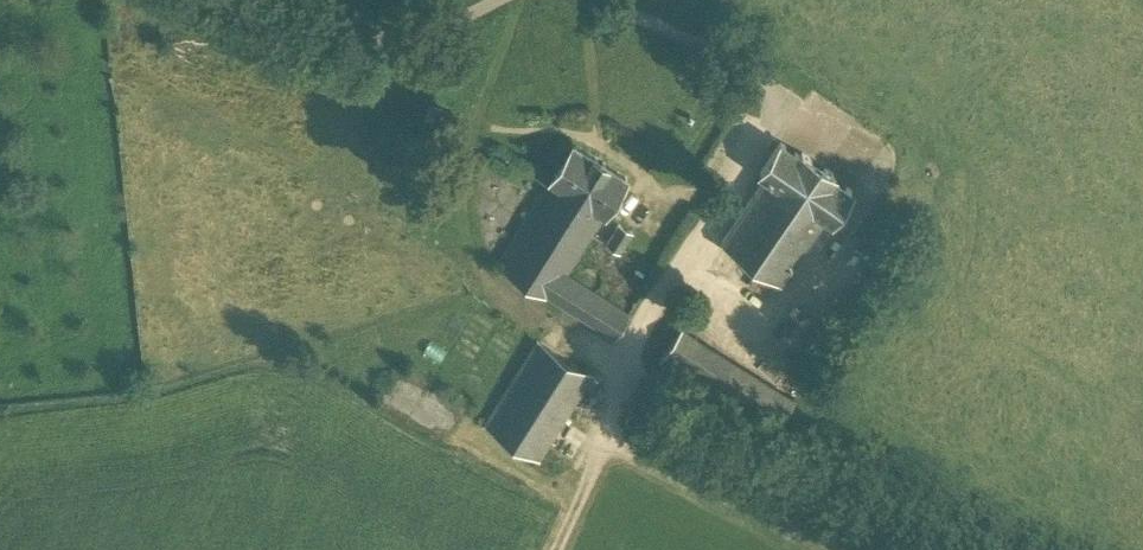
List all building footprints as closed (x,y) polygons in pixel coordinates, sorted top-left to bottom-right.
[(766,177),(722,241),(781,281),(825,217),(831,221),(852,191),(832,177),(835,173),(802,150),(799,154),(781,142),(759,172),(766,177)] [(628,176),(573,143),(550,181),(604,215),(628,176)] [(567,273),(604,215),(550,181),(497,263),(614,339),(630,313),(567,273)] [(619,223),(608,241),(607,243),(621,252),(633,233),(619,223)] [(795,397),(682,326),(659,362),(773,434),(795,397)] [(823,348),(833,334),(820,326),(811,340),(823,348)] [(539,457),(563,419),(590,375),(538,342),(486,424),(539,457)]
